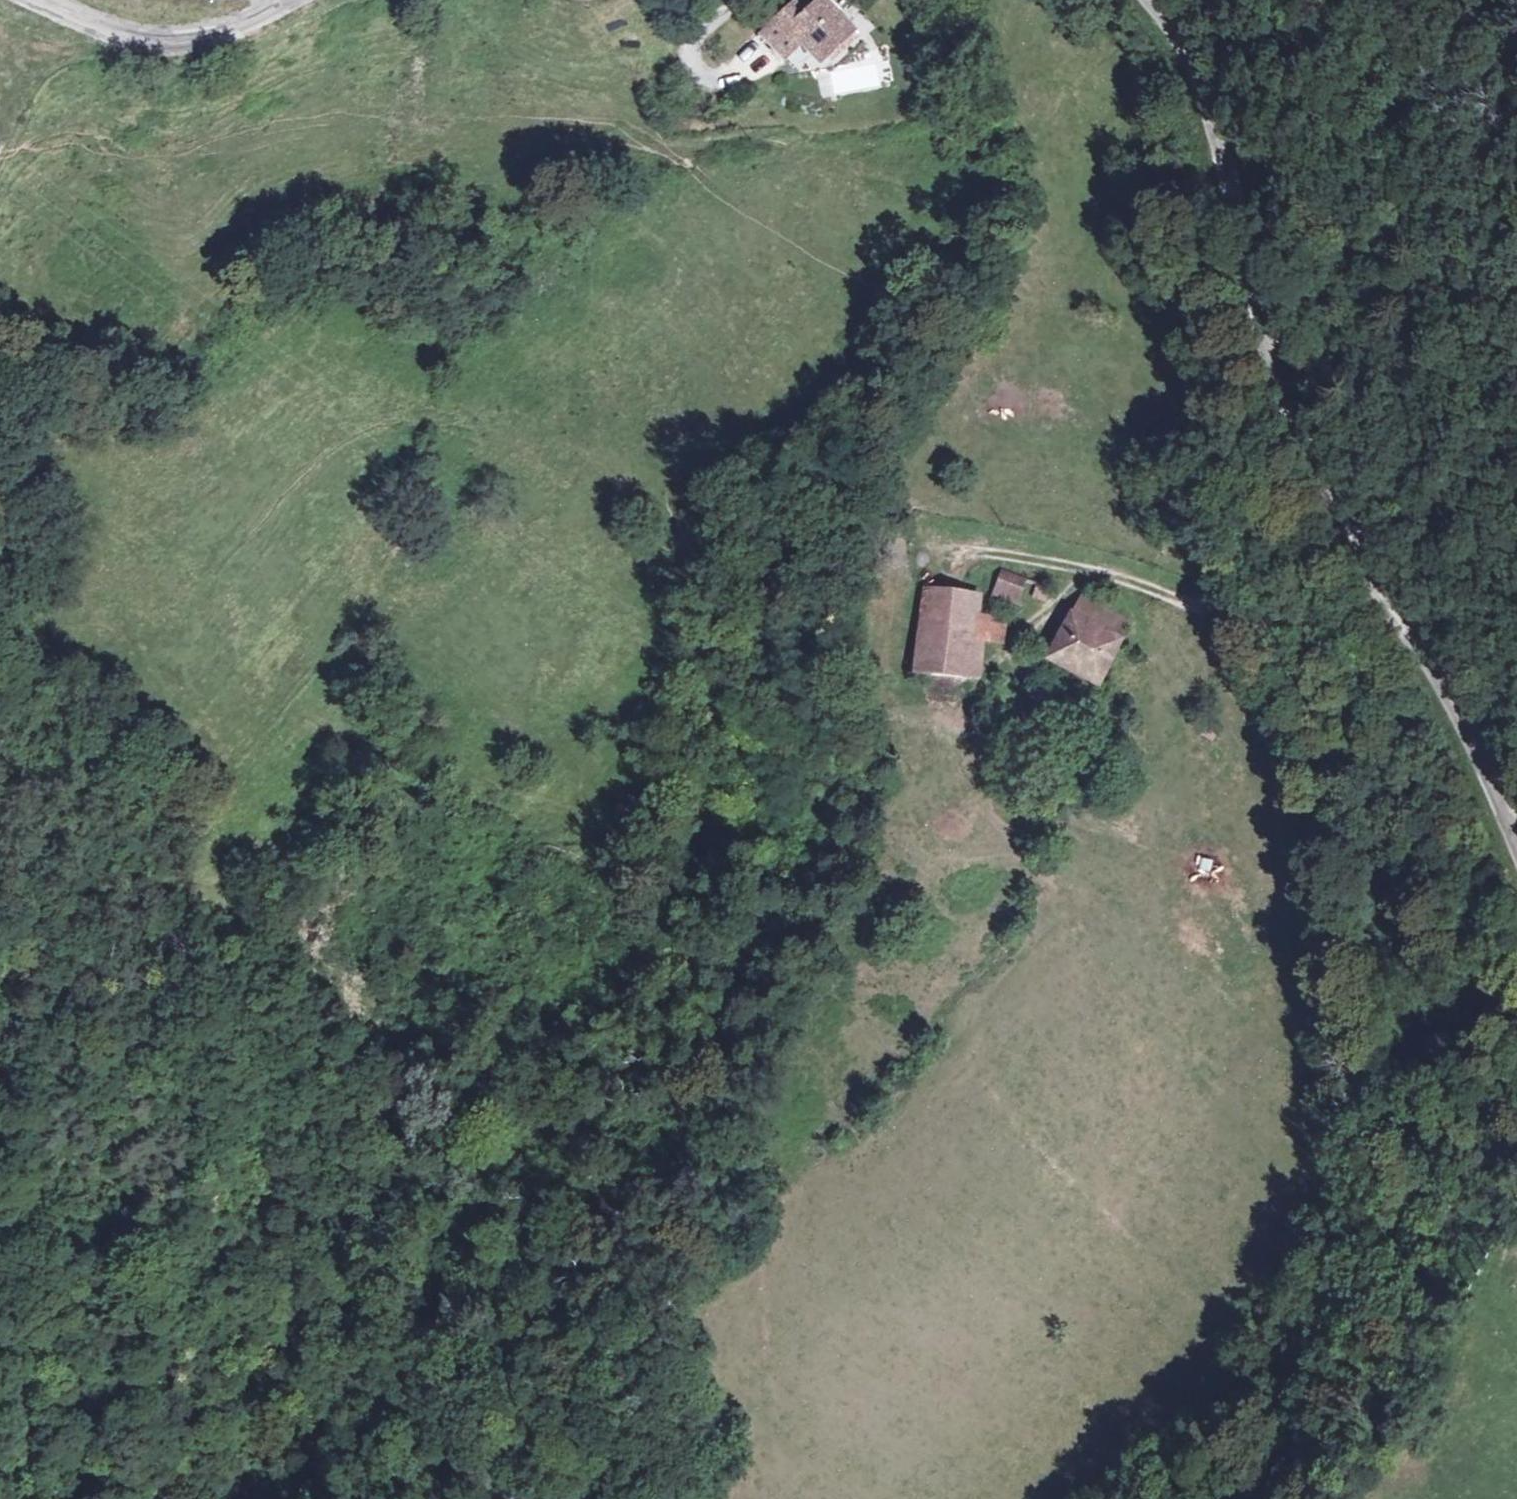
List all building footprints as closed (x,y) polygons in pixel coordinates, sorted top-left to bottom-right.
[(785,3),(749,40),(781,72),(793,60),(811,77),(851,36),(818,4),(802,20),(785,3)] [(1034,588),(998,576),(987,610),(1023,621),(1034,588)] [(983,591),(918,586),(910,681),(975,686),(983,591)] [(1132,629),(1080,601),(1043,669),(1095,696),(1132,629)]
